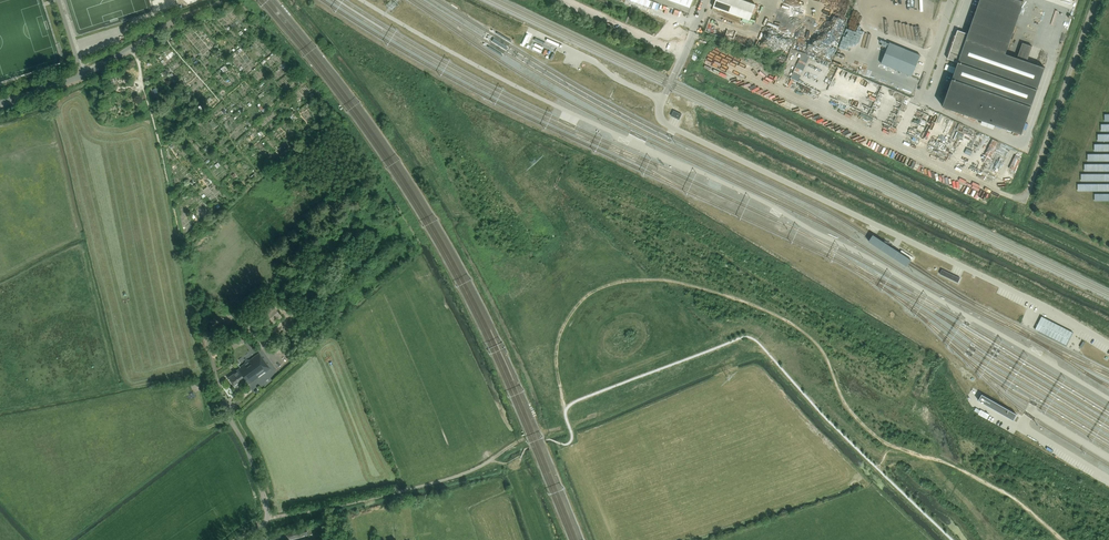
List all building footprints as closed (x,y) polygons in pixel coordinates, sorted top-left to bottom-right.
[(756,5),(743,0),(716,0),(713,7),(750,20),(756,5)] [(1024,2),(1019,0),(980,0),(968,34),(958,30),(948,59),(958,62),(943,106),(1021,134),(1045,68),(1006,54),(1024,2)] [(666,9),(665,11),(684,18),(686,12),(675,8),(675,9),(670,7),(669,10),(666,9)] [(921,55),(890,43),(881,63),(912,76),(921,55)] [(868,102),(864,112),(870,114),(874,104),(868,102)] [(679,120),(682,114),(674,111),(671,116),(679,120)] [(942,270),(940,274),(958,283),(960,279),(960,278),(942,270)] [(1042,316),(1035,329),(1066,345),(1073,332),(1042,316)] [(236,370),(237,371),(228,378),(235,387),(246,379),(249,384),(270,369),(259,353),(236,370)] [(979,400),(1013,420),(1017,414),(982,394),(979,400)] [(306,528),(289,532),(291,539),(308,535),(306,528)]
